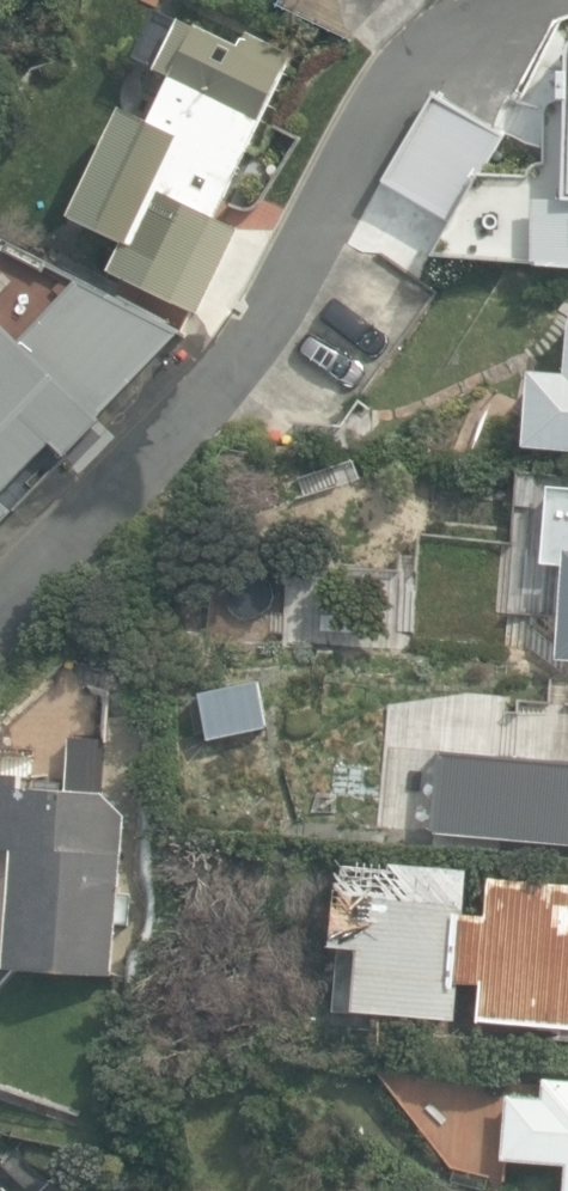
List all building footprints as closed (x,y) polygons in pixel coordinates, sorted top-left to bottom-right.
[(326,0),(286,0),(286,2),(319,16),(326,0)] [(114,272),(201,313),(240,229),(215,217),(291,57),(249,37),(244,48),(186,20),(161,72),(177,79),(155,126),(125,112),(74,218),(128,243),(114,272)] [(567,267),(567,100),(565,200),(473,194),(504,137),(435,96),(385,182),(454,223),(437,256),(567,267)] [(180,332),(10,243),(0,254),(0,527),(105,422),(97,414),(180,332)] [(298,444),(348,446),(352,357),(302,355),(298,444)] [(567,448),(567,376),(533,373),(528,445),(567,448)] [(551,483),(545,561),(567,563),(560,656),(567,657),(567,484),(551,483)] [(202,692),(211,740),(268,729),(259,681),(202,692)] [(113,975),(124,816),(104,794),(108,741),(73,738),(69,790),(23,787),(24,776),(0,774),(0,967),(113,975)] [(440,754),(434,836),(567,846),(567,763),(440,754)] [(452,1019),(455,981),(483,983),(479,1018),(567,1027),(567,885),(496,878),(492,918),(462,915),(467,870),(339,858),(330,947),(360,950),(354,1009),(452,1019)] [(547,1079),(545,1097),(510,1094),(505,1159),(567,1164),(567,1081),(547,1079)] [(38,1171),(55,1190),(78,1190),(94,1177),(66,1147),(38,1171)] [(7,1182),(0,1188),(0,1190),(16,1190),(7,1182)]
